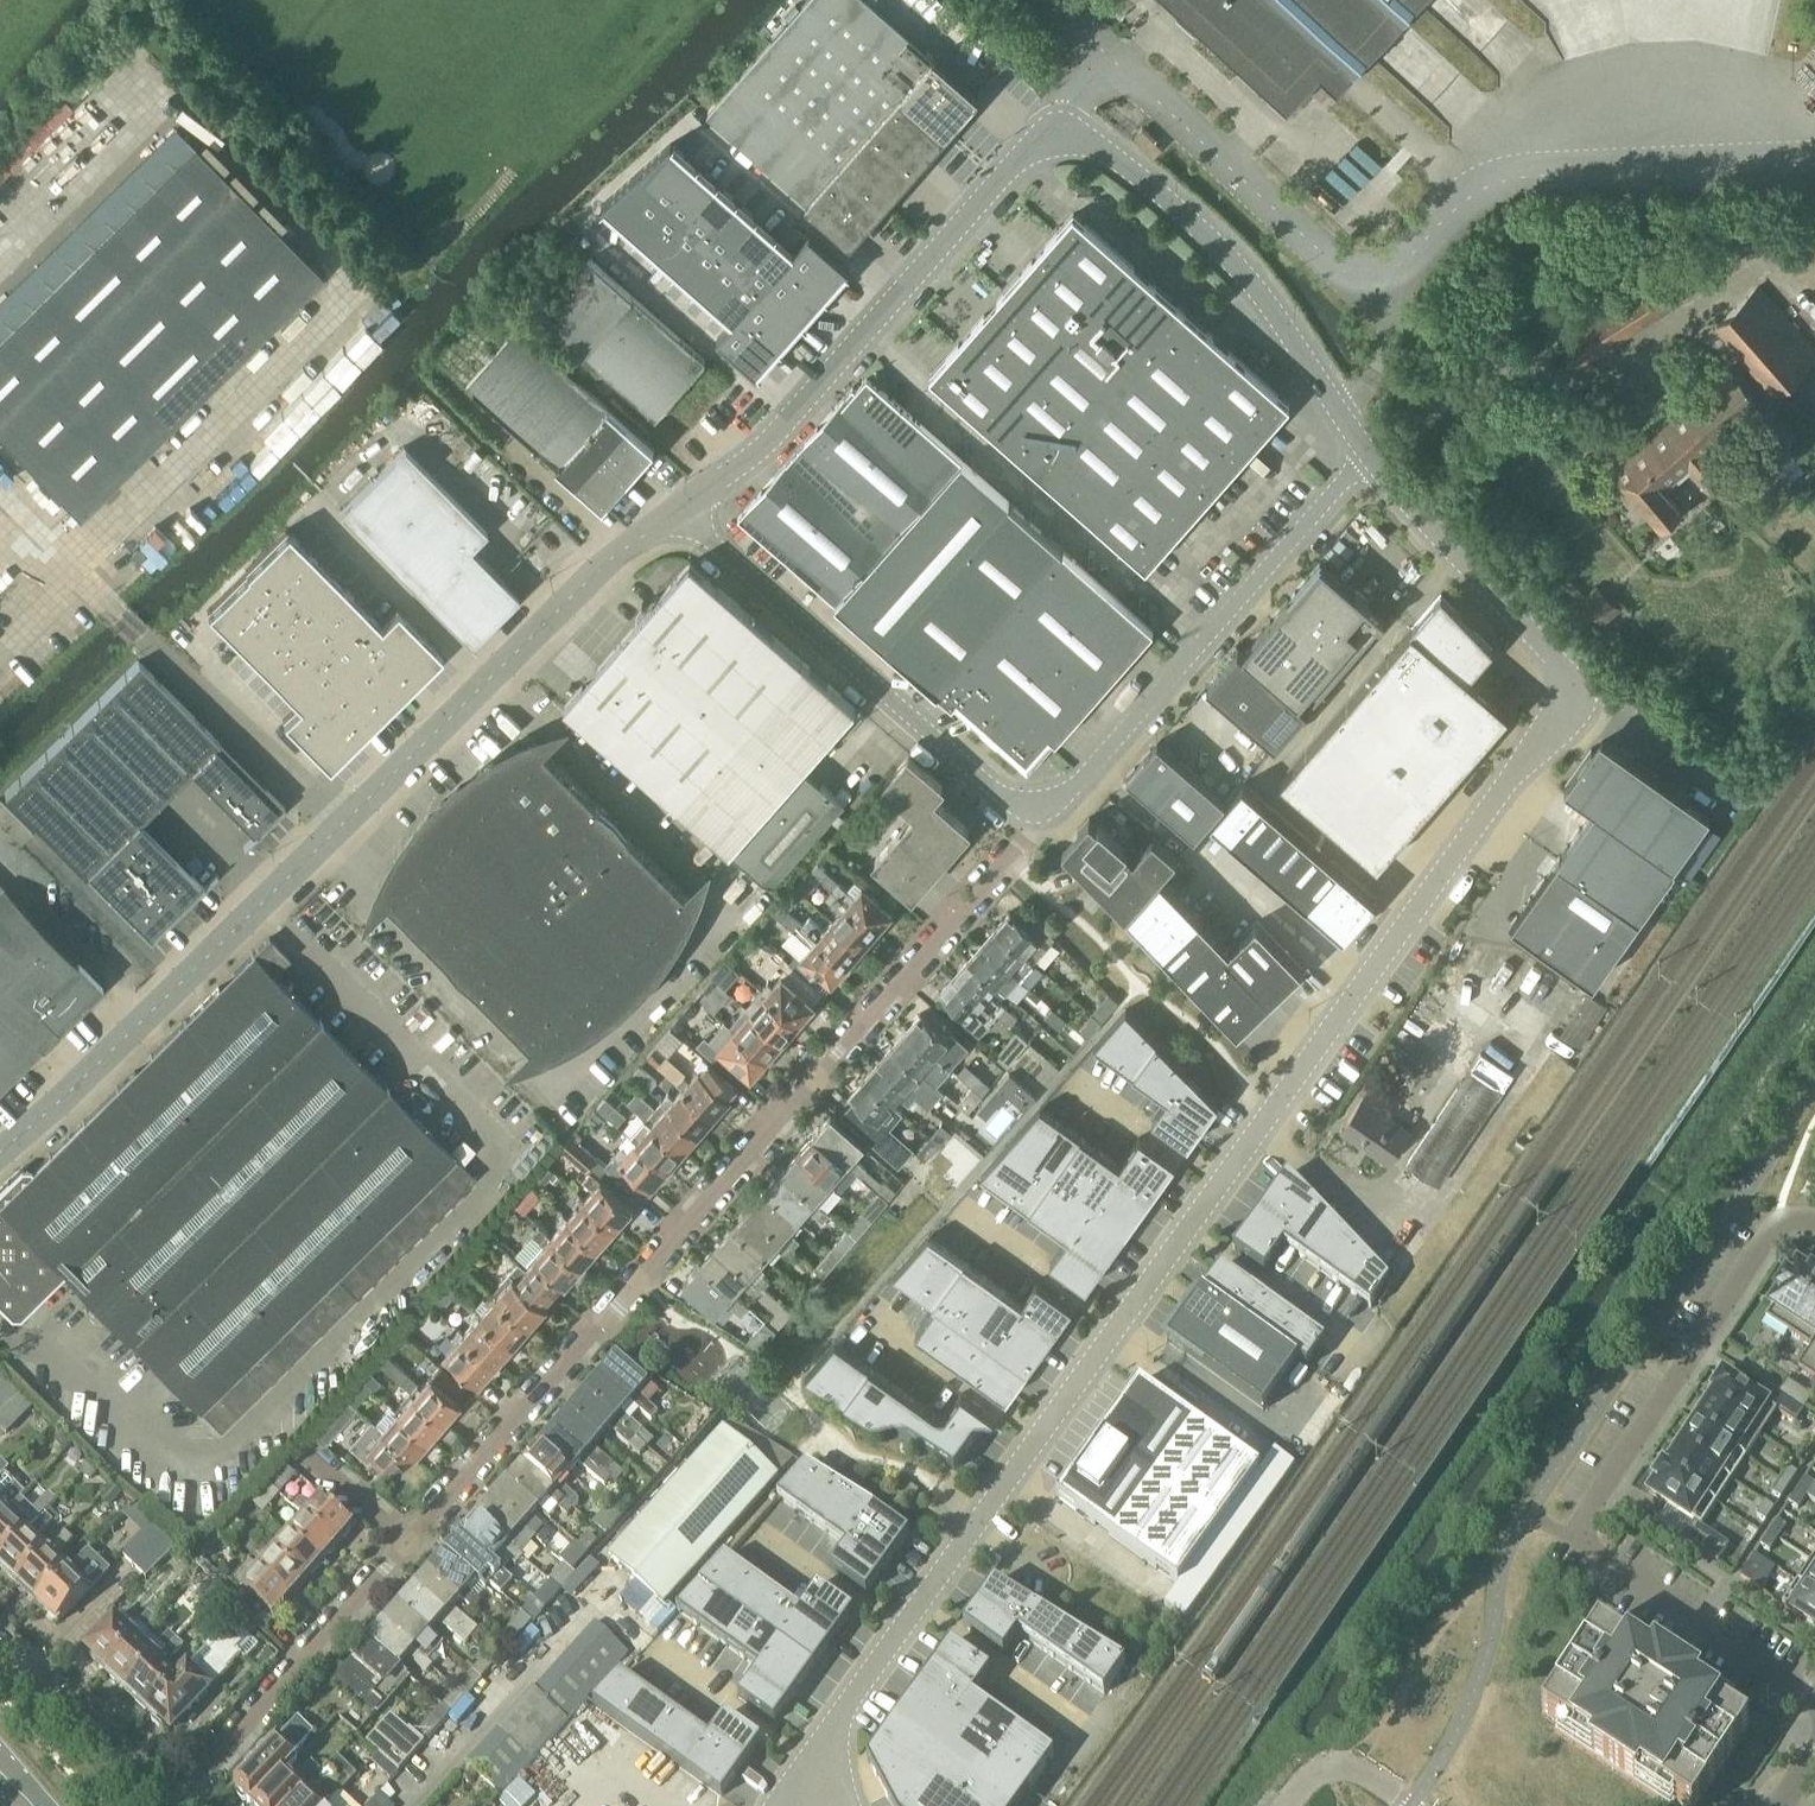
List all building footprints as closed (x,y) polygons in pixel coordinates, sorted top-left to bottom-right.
[(779,179),(780,177),(807,201),(806,202),(851,241),(979,95),(935,56),(933,58),(868,0),(808,0),(753,62),(744,54),(730,69),(739,77),(708,113),(734,136),(733,138),(779,179)] [(1287,108),(1320,73),(1337,90),(1420,0),(1170,0),(1287,108)] [(671,142),(602,202),(734,320),(718,338),(757,373),(849,268),(810,233),(795,250),(671,142)] [(0,335),(0,434),(79,514),(321,273),(234,186),(193,144),(0,335)] [(1073,212),(930,375),(1147,566),(1290,403),(1073,212)] [(589,257),(538,315),(656,418),(659,415),(707,361),(589,257)] [(1757,290),(1714,325),(1771,393),(1813,357),(1757,290)] [(467,385),(603,505),(654,448),(518,328),(467,385)] [(1670,418),(1611,469),(1662,526),(1681,509),(1660,485),(1685,463),(1709,490),(1723,478),(1727,474),(1704,447),(1758,400),(1728,366),(1670,418)] [(937,690),(1062,548),(866,376),(855,389),(852,386),(738,516),(838,603),(937,690)] [(1787,485),(1780,491),(1781,492),(1760,512),(1767,519),(1788,499),(1788,500),(1796,492),(1807,502),(1814,495),(1814,488),(1799,472),(1803,468),(1795,457),(1799,453),(1782,430),(1755,452),(1772,475),(1777,471),(1787,485)] [(469,642),(478,633),(517,595),(469,546),(485,529),(404,446),(339,510),(469,642)] [(246,571),(206,610),(298,703),(282,719),(328,765),(441,653),(396,607),(380,623),(286,528),(245,570),(246,571)] [(1062,548),(937,690),(1022,764),(1049,733),(1056,739),(1153,628),(1062,548)] [(1384,617),(1320,561),(1242,651),(1306,707),(1384,617)] [(565,705),(772,886),(845,804),(803,767),(855,707),(690,562),(565,705)] [(1565,585),(1603,623),(1618,608),(1595,585),(1586,595),(1571,580),(1565,585)] [(1377,863),(1508,712),(1467,676),(1491,648),(1440,594),(1280,779),(1377,863)] [(1238,647),(1207,683),(1275,743),(1306,707),(1242,651),(1238,647)] [(192,767),(218,741),(138,660),(5,793),(85,873),(138,820),(191,768),(192,767)] [(192,767),(191,768),(269,845),(295,819),(218,741),(192,767)] [(1157,741),(1126,776),(1194,836),(1225,800),(1157,741)] [(1591,748),(1564,786),(1594,807),(1511,922),(1593,980),(1675,865),(1673,863),(1697,830),(1709,812),(1613,744),(1611,747),(1602,741),(1595,750),(1591,748)] [(393,873),(383,895),(446,959),(459,975),(474,987),(537,1050),(554,1043),(588,1024),(617,1002),(634,985),(653,964),(679,924),(691,898),(625,831),(615,818),(601,807),(537,742),(512,754),(485,770),(461,788),(441,807),(425,825),(409,846),(393,873)] [(917,810),(875,858),(913,891),(968,827),(932,795),(942,783),(908,754),(885,781),(917,810)] [(1343,935),(1375,898),(1242,783),(1210,820),(1343,935)] [(21,843),(31,832),(0,800),(0,822),(21,843)] [(1085,819),(1078,812),(1072,819),(1079,825),(1085,819)] [(1100,818),(1096,823),(1089,817),(1078,830),(1062,848),(1072,858),(1073,859),(1126,914),(1177,855),(1153,834),(1134,856),(1125,848),(1129,843),(1100,818)] [(138,820),(85,873),(162,950),(214,899),(215,898),(215,897),(138,820)] [(1675,865),(1678,867),(1690,875),(1720,833),(1718,831),(1703,821),(1697,830),(1673,863),(1675,865)] [(822,882),(832,890),(876,929),(892,912),(855,880),(847,889),(818,863),(810,872),(822,882)] [(822,882),(810,872),(796,888),(805,896),(813,888),(815,889),(822,882)] [(1160,876),(1127,914),(1237,1030),(1302,968),(1256,921),(1229,947),(1160,876)] [(41,1048),(102,987),(0,884),(0,1007),(41,1048)] [(876,929),(832,890),(825,898),(840,911),(832,920),(862,946),(876,929)] [(847,963),(802,924),(777,902),(771,910),(802,938),(794,947),(832,981),(847,963)] [(1010,910),(996,926),(1033,959),(1054,936),(1032,913),(1023,922),(1010,910)] [(862,946),(832,920),(824,929),(809,916),(802,924),(847,963),(862,946)] [(1033,959),(996,926),(981,943),(1019,976),(1033,959)] [(11,1317),(20,1317),(65,1272),(220,1429),(475,1177),(271,971),(287,956),(269,938),(34,1170),(30,1167),(20,1167),(0,1187),(0,1306),(11,1317)] [(981,943),(968,959),(1007,993),(1013,987),(1033,1004),(1041,996),(1025,982),(1019,976),(981,943)] [(717,967),(729,978),(737,969),(725,958),(717,967)] [(1007,993),(968,959),(953,975),(996,1013),(1010,1025),(1018,1016),(1000,1001),(1007,993)] [(768,981),(761,989),(797,1022),(814,1003),(781,975),(772,985),(768,981)] [(996,1013),(953,975),(940,991),(968,1015),(964,1020),(979,1033),(996,1013)] [(761,989),(745,1007),(750,1011),(782,1039),(797,1022),(761,989)] [(704,992),(698,1000),(709,1009),(715,1001),(704,992)] [(0,1007),(0,1088),(41,1048),(0,1007)] [(745,1007),(730,1025),(766,1057),(782,1039),(750,1011),(745,1007)] [(1218,1103),(1188,1069),(1126,1009),(1094,1045),(1167,1097),(1152,1119),(1188,1144),(1218,1103)] [(921,1012),(907,1029),(965,1080),(971,1085),(981,1094),(990,1085),(987,1083),(958,1057),(956,1059),(953,1056),(960,1048),(947,1037),(948,1036),(921,1012)] [(725,1020),(709,1039),(719,1048),(713,1054),(726,1066),(732,1059),(750,1075),(766,1057),(730,1025),(725,1020)] [(907,1029),(893,1045),(931,1078),(937,1071),(957,1089),(965,1080),(907,1029)] [(1016,1030),(996,1055),(1007,1064),(1028,1040),(1016,1030)] [(893,1045),(878,1061),(922,1099),(928,1105),(943,1089),(934,1081),(931,1078),(893,1045)] [(650,1053),(648,1055),(678,1081),(714,1113),(717,1110),(730,1095),(732,1096),(739,1088),(712,1065),(701,1057),(695,1065),(698,1068),(691,1077),(685,1072),(684,1073),(665,1056),(661,1061),(660,1062),(650,1053)] [(878,1061),(864,1077),(891,1100),(898,1093),(909,1103),(914,1108),(922,1099),(878,1061)] [(657,1081),(640,1066),(632,1075),(649,1090),(657,1081)] [(1471,1066),(1407,1161),(1439,1182),(1503,1088),(1471,1066)] [(1009,1074),(999,1086),(1025,1108),(1035,1096),(1009,1074)] [(864,1077),(850,1093),(886,1125),(900,1108),(891,1100),(864,1077)] [(668,1092),(661,1100),(697,1132),(714,1113),(678,1081),(676,1083),(682,1087),(673,1097),(668,1092)] [(971,1085),(957,1102),(959,1104),(967,1111),(981,1094),(971,1085)] [(637,1091),(627,1102),(629,1103),(643,1116),(682,1150),(697,1132),(661,1100),(655,1107),(637,1091)] [(596,1106),(613,1121),(621,1112),(609,1101),(608,1101),(604,1097),(596,1106)] [(1362,1097),(1341,1127),(1388,1160),(1409,1129),(1362,1097)] [(959,1104),(945,1121),(953,1128),(967,1111),(959,1104)] [(1050,1261),(1086,1287),(1126,1231),(1175,1162),(1139,1137),(1119,1164),(1040,1107),(1011,1141),(981,1174),(1068,1236),(1050,1261)] [(830,1115),(814,1135),(845,1163),(861,1177),(868,1169),(852,1155),(862,1143),(830,1115)] [(643,1116),(628,1133),(630,1136),(635,1140),(666,1167),(678,1155),(682,1150),(643,1116)] [(944,1120),(933,1132),(942,1140),(944,1142),(954,1129),(953,1128),(945,1121),(944,1120)] [(576,1131),(572,1135),(586,1148),(590,1143),(576,1131)] [(565,1142),(560,1147),(590,1172),(584,1179),(594,1188),(587,1195),(583,1200),(614,1226),(618,1222),(632,1206),(598,1177),(604,1170),(607,1166),(605,1164),(586,1148),(572,1135),(572,1136),(571,1135),(568,1138),(565,1142)] [(814,1135),(797,1153),(829,1181),(830,1181),(845,1163),(814,1135)] [(931,1136),(916,1152),(925,1160),(940,1143),(931,1136)] [(621,1146),(605,1164),(607,1166),(638,1193),(647,1182),(651,1185),(658,1177),(666,1167),(635,1140),(627,1150),(626,1151),(621,1146)] [(797,1153),(781,1172),(813,1200),(814,1199),(829,1181),(797,1153)] [(547,1164),(536,1176),(544,1183),(550,1177),(556,1182),(560,1176),(547,1164)] [(781,1172),(765,1190),(797,1218),(806,1207),(814,1214),(815,1213),(823,1219),(829,1213),(814,1199),(813,1200),(781,1172)] [(1389,1283),(1287,1176),(1286,1175),(1233,1250),(1264,1273),(1283,1246),(1371,1308),(1389,1283)] [(525,1212),(541,1194),(533,1186),(516,1204),(525,1212)] [(765,1190),(749,1208),(794,1247),(799,1241),(794,1236),(795,1234),(788,1228),(797,1218),(765,1190)] [(879,1192),(863,1210),(872,1218),(888,1200),(879,1192)] [(568,1217),(598,1244),(614,1226),(583,1200),(580,1196),(573,1203),(577,1207),(568,1217)] [(749,1208),(733,1227),(764,1255),(775,1243),(790,1257),(797,1250),(794,1247),(749,1208)] [(847,1229),(856,1237),(872,1218),(863,1210),(847,1229)] [(560,1226),(552,1236),(582,1262),(598,1244),(568,1217),(564,1214),(556,1222),(560,1226)] [(532,1235),(517,1253),(528,1263),(532,1267),(555,1288),(562,1280),(564,1283),(578,1267),(582,1262),(552,1236),(539,1225),(536,1229),(531,1234),(532,1235)] [(733,1227),(716,1246),(764,1287),(765,1286),(771,1280),(755,1266),(764,1255),(733,1227)] [(856,1237),(847,1229),(830,1248),(840,1256),(856,1237)] [(1027,1369),(1072,1306),(1036,1280),(1021,1302),(928,1235),(894,1274),(936,1304),(1027,1369)] [(716,1246),(700,1264),(732,1292),(740,1283),(776,1313),(767,1322),(776,1331),(792,1313),(781,1303),(777,1299),(777,1298),(765,1286),(764,1287),(716,1246)] [(840,1256),(830,1248),(814,1267),(823,1275),(840,1256)] [(492,1291),(529,1324),(547,1304),(543,1300),(551,1291),(518,1261),(509,1271),(510,1271),(492,1291)] [(698,1267),(683,1283),(715,1311),(723,1303),(730,1310),(733,1306),(770,1338),(776,1331),(767,1322),(732,1292),(700,1264),(698,1267)] [(1798,1267),(1797,1266),(1789,1279),(1786,1276),(1775,1293),(1778,1295),(1770,1307),(1772,1308),(1765,1319),(1788,1334),(1814,1294),(1814,1274),(1812,1272),(1810,1275),(1798,1267)] [(1202,1293),(1298,1362),(1306,1368),(1324,1342),(1220,1267),(1202,1293)] [(529,1324),(492,1291),(485,1299),(483,1297),(474,1308),(476,1310),(513,1343),(529,1324)] [(1167,1343),(1264,1411),(1298,1362),(1202,1293),(1167,1343)] [(1814,1379),(1814,1342),(1814,1294),(1788,1334),(1811,1349),(1798,1368),(1814,1379)] [(1027,1369),(936,1304),(916,1331),(975,1374),(975,1375),(1007,1398),(1027,1369)] [(472,1322),(463,1332),(496,1362),(513,1343),(476,1310),(468,1318),(472,1322)] [(496,1362),(463,1332),(446,1352),(447,1353),(441,1360),(467,1383),(473,1376),(479,1381),(496,1362)] [(961,1393),(942,1419),(834,1342),(805,1375),(954,1472),(993,1416),(961,1393)] [(415,1393),(445,1420),(461,1401),(456,1397),(466,1386),(441,1364),(422,1385),(382,1350),(375,1357),(415,1393)] [(616,1359),(602,1374),(633,1401),(652,1418),(659,1411),(639,1394),(646,1386),(616,1359)] [(602,1374),(587,1392),(637,1436),(643,1429),(624,1411),(633,1401),(602,1374)] [(1716,1392),(1710,1402),(1761,1436),(1776,1412),(1795,1425),(1804,1411),(1778,1394),(1770,1407),(1722,1376),(1713,1390),(1716,1392)] [(18,1396),(0,1379),(0,1415),(18,1396)] [(1787,1382),(1778,1394),(1804,1411),(1813,1399),(1787,1382)] [(1138,1383),(1055,1499),(1178,1587),(1261,1471),(1138,1383)] [(357,1387),(347,1398),(353,1404),(363,1393),(357,1387)] [(584,1395),(571,1410),(602,1437),(611,1426),(641,1452),(647,1445),(637,1436),(587,1392),(584,1395)] [(415,1393),(399,1411),(429,1438),(445,1420),(415,1393)] [(18,1396),(0,1415),(0,1428),(6,1434),(31,1409),(18,1396)] [(353,1404),(347,1398),(315,1435),(326,1444),(358,1408),(353,1404)] [(1700,1416),(1695,1425),(1746,1458),(1761,1436),(1710,1402),(1708,1401),(1699,1415),(1700,1416)] [(569,1412),(556,1427),(613,1477),(617,1481),(625,1472),(599,1449),(593,1447),(602,1437),(571,1410),(569,1412)] [(429,1438),(399,1411),(384,1428),(414,1455),(429,1438)] [(414,1455),(384,1428),(372,1418),(350,1444),(368,1460),(376,1452),(398,1472),(414,1455)] [(1686,1438),(1680,1447),(1731,1481),(1746,1458),(1695,1425),(1693,1424),(1684,1438),(1686,1438)] [(553,1430),(541,1445),(571,1472),(581,1460),(607,1484),(613,1477),(556,1427),(553,1430)] [(723,1429),(608,1557),(662,1606),(777,1478),(723,1429)] [(681,1448),(666,1435),(657,1445),(672,1458),(681,1448)] [(538,1447),(525,1462),(575,1506),(576,1507),(580,1502),(580,1498),(577,1496),(562,1482),(571,1472),(541,1445),(538,1447)] [(1671,1461),(1665,1469),(1716,1503),(1731,1481),(1680,1447),(1678,1446),(1669,1460),(1671,1461)] [(1178,1587),(1165,1606),(1184,1620),(1296,1464),(1277,1450),(1261,1471),(1178,1587)] [(3,1474),(9,1469),(1,1461),(0,1462),(0,1478),(3,1474)] [(522,1465),(509,1481),(540,1507),(551,1517),(561,1506),(569,1513),(575,1506),(525,1462),(522,1465)] [(830,1569),(866,1594),(909,1534),(874,1509),(806,1467),(777,1499),(845,1548),(830,1569)] [(1657,1482),(1649,1494),(1661,1502),(1660,1503),(1677,1514),(1677,1513),(1694,1523),(1683,1540),(1718,1563),(1729,1546),(1700,1528),(1716,1503),(1665,1469),(1662,1467),(1654,1480),(1657,1482)] [(286,1468),(270,1488),(279,1496),(296,1477),(286,1468)] [(1788,1469),(1780,1482),(1788,1487),(1797,1475),(1788,1469)] [(0,1478),(0,1518),(19,1499),(23,1494),(3,1474),(0,1478)] [(1805,1479),(1797,1492),(1806,1497),(1814,1485),(1805,1479)] [(506,1484),(493,1499),(536,1536),(543,1542),(551,1533),(544,1527),(545,1526),(536,1518),(535,1520),(531,1517),(540,1507),(509,1481),(506,1484)] [(1788,1487),(1780,1482),(1771,1494),(1780,1500),(1788,1487)] [(279,1496),(270,1488),(254,1506),(263,1514),(279,1496)] [(1806,1497),(1797,1492),(1788,1504),(1797,1510),(1806,1497)] [(0,1518),(0,1559),(45,1512),(48,1509),(55,1502),(48,1496),(32,1512),(19,1499),(0,1518)] [(300,1499),(292,1508),(304,1518),(335,1545),(351,1527),(320,1500),(311,1510),(300,1499)] [(492,1500),(478,1516),(521,1554),(536,1536),(493,1499),(492,1500)] [(611,1506),(621,1515),(624,1511),(615,1501),(611,1506)] [(1765,1504),(1756,1517),(1765,1523),(1773,1510),(1765,1504)] [(621,1515),(611,1506),(593,1526),(603,1535),(621,1515)] [(0,1559),(0,1565),(17,1581),(46,1552),(34,1540),(53,1521),(51,1519),(45,1512),(0,1559)] [(475,1519),(461,1536),(503,1573),(514,1560),(517,1562),(523,1555),(521,1554),(478,1516),(475,1519)] [(302,1521),(288,1536),(319,1563),(332,1548),(335,1545),(304,1518),(302,1521)] [(227,1528),(235,1535),(242,1527),(233,1520),(227,1528)] [(1769,1534),(1777,1540),(1786,1528),(1777,1522),(1769,1534)] [(184,1528),(185,1535),(185,1537),(204,1536),(203,1527),(184,1528)] [(235,1535),(227,1528),(217,1539),(226,1546),(235,1535)] [(46,1552),(17,1581),(36,1599),(34,1602),(36,1603),(66,1572),(54,1560),(73,1541),(64,1533),(61,1536),(46,1552)] [(587,1534),(580,1542),(589,1550),(596,1543),(587,1534)] [(1777,1540),(1769,1534),(1760,1547),(1769,1553),(1777,1540)] [(284,1541),(272,1554),(302,1582),(314,1568),(319,1563),(288,1536),(284,1541)] [(454,1543),(446,1553),(476,1579),(480,1583),(481,1582),(486,1587),(489,1583),(501,1594),(512,1581),(503,1573),(461,1536),(454,1543)] [(134,1567),(151,1549),(138,1537),(122,1555),(134,1567)] [(589,1550),(580,1542),(577,1546),(574,1543),(561,1557),(573,1568),(589,1550)] [(163,1561),(151,1549),(134,1567),(146,1578),(163,1561)] [(66,1572),(36,1603),(57,1624),(108,1572),(87,1551),(85,1553),(66,1572)] [(441,1559),(430,1571),(460,1598),(474,1610),(481,1602),(467,1590),(471,1585),(476,1579),(446,1553),(441,1559)] [(255,1554),(248,1563),(257,1571),(288,1598),(296,1588),(302,1582),(272,1554),(265,1563),(255,1554)] [(573,1568),(561,1557),(559,1560),(563,1563),(550,1578),(561,1589),(575,1574),(571,1570),(573,1568)] [(778,1642),(813,1668),(853,1612),(817,1587),(799,1612),(724,1559),(699,1586),(722,1602),(740,1615),(759,1629),(778,1642)] [(1810,1561),(1797,1582),(1814,1594),(1814,1565),(1810,1561)] [(238,1573),(221,1592),(241,1611),(240,1612),(254,1625),(266,1612),(271,1617),(278,1609),(288,1598),(257,1571),(248,1563),(238,1573)] [(1748,1566),(1740,1578),(1749,1584),(1757,1571),(1748,1566)] [(425,1577),(415,1588),(475,1641),(481,1634),(477,1631),(478,1630),(452,1607),(455,1603),(459,1599),(429,1572),(425,1577)] [(550,1582),(533,1600),(543,1609),(561,1589),(550,1578),(548,1580),(550,1582)] [(1814,1627),(1814,1594),(1797,1582),(1782,1605),(1814,1627)] [(993,1584),(963,1626),(1003,1656),(1019,1634),(1104,1695),(1125,1665),(1108,1655),(1043,1614),(993,1584)] [(759,1629),(740,1615),(722,1602),(699,1586),(676,1611),(758,1670),(738,1698),(774,1723),(813,1668),(778,1642),(759,1629)] [(403,1601),(399,1606),(429,1633),(434,1628),(438,1623),(465,1646),(465,1645),(469,1648),(475,1641),(415,1588),(403,1601)] [(543,1609),(533,1600),(527,1595),(516,1608),(521,1613),(531,1622),(543,1609)] [(399,1606),(383,1624),(432,1667),(438,1660),(433,1656),(443,1645),(429,1633),(399,1606)] [(120,1613),(85,1650),(102,1667),(107,1671),(136,1640),(155,1619),(151,1615),(148,1613),(135,1627),(120,1613)] [(531,1622),(521,1613),(502,1634),(512,1643),(531,1622)] [(175,1677),(145,1708),(155,1717),(171,1731),(241,1657),(245,1661),(258,1647),(249,1639),(252,1636),(255,1632),(244,1621),(241,1625),(237,1628),(235,1626),(224,1638),(220,1634),(189,1667),(187,1664),(175,1677)] [(594,1623),(498,1729),(466,1763),(468,1765),(457,1776),(467,1785),(470,1782),(475,1786),(477,1783),(491,1795),(488,1799),(491,1802),(559,1727),(627,1652),(594,1623)] [(380,1628),(368,1642),(398,1668),(407,1658),(426,1674),(429,1671),(432,1667),(383,1624),(380,1628)] [(1748,1729),(1732,1718),(1736,1711),(1699,1687),(1701,1685),(1657,1657),(1656,1659),(1619,1634),(1615,1641),(1598,1630),(1542,1717),(1558,1727),(1554,1734),(1663,1805),(1674,1805),(1675,1805),(1678,1805),(1698,1805),(1748,1729)] [(136,1640),(107,1671),(119,1683),(127,1690),(176,1639),(168,1632),(149,1652),(136,1640)] [(176,1639),(127,1690),(136,1699),(145,1708),(175,1677),(165,1668),(163,1666),(183,1645),(176,1639)] [(364,1646),(343,1671),(382,1705),(407,1676),(398,1668),(368,1642),(364,1646)] [(867,1761),(890,1805),(1018,1805),(1053,1757),(972,1699),(990,1674),(950,1644),(867,1761)] [(476,1666),(472,1671),(481,1679),(485,1674),(496,1662),(487,1654),(476,1666)] [(343,1671),(333,1682),(372,1716),(382,1705),(343,1671)] [(472,1671),(457,1688),(466,1696),(481,1679),(472,1671)] [(593,1705),(721,1797),(761,1742),(725,1716),(708,1739),(619,1676),(593,1705)] [(453,1692),(441,1706),(450,1714),(462,1700),(466,1696),(457,1688),(453,1692)] [(437,1710),(425,1724),(434,1732),(446,1718),(450,1714),(441,1706),(437,1710)] [(235,1784),(235,1791),(237,1795),(249,1805),(254,1805),(280,1778),(286,1773),(281,1769),(314,1735),(298,1719),(275,1743),(270,1738),(252,1757),(257,1762),(235,1784)] [(395,1719),(371,1748),(378,1754),(398,1772),(433,1732),(434,1732),(425,1724),(424,1724),(415,1736),(395,1719)] [(288,1805),(328,1805),(330,1804),(321,1795),(330,1786),(339,1795),(340,1793),(356,1777),(335,1759),(331,1764),(321,1773),(320,1772),(288,1805)] [(1057,1759),(1034,1790),(1056,1805),(1078,1775),(1057,1759)] [(254,1805),(288,1805),(320,1772),(312,1764),(295,1782),(286,1773),(280,1778),(254,1805)] [(328,1805),(349,1805),(348,1805),(350,1803),(340,1793),(339,1795),(330,1786),(321,1795),(330,1804),(328,1805)]
